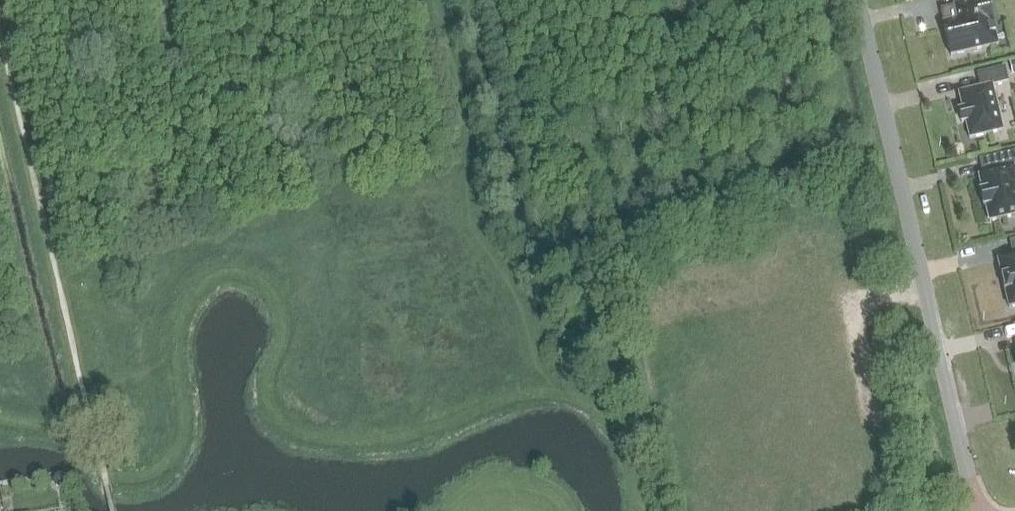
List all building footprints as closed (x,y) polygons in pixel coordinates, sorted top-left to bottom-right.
[(990,48),(998,46),(994,26),(987,0),(984,0),(955,7),(955,8),(942,11),(945,25),(944,25),(952,57),(990,48)] [(978,75),(981,89),(960,94),(964,111),(959,112),(962,124),(967,123),(971,140),(1003,132),(992,87),(1009,83),(1005,69),(978,75)] [(991,158),(994,174),(979,177),(982,192),(979,193),(980,195),(982,194),(985,206),(982,206),(983,208),(985,207),(989,222),(1014,216),(1014,153),(991,158)] [(998,261),(1009,308),(1014,306),(1014,242),(1010,243),(1014,257),(998,261)]
